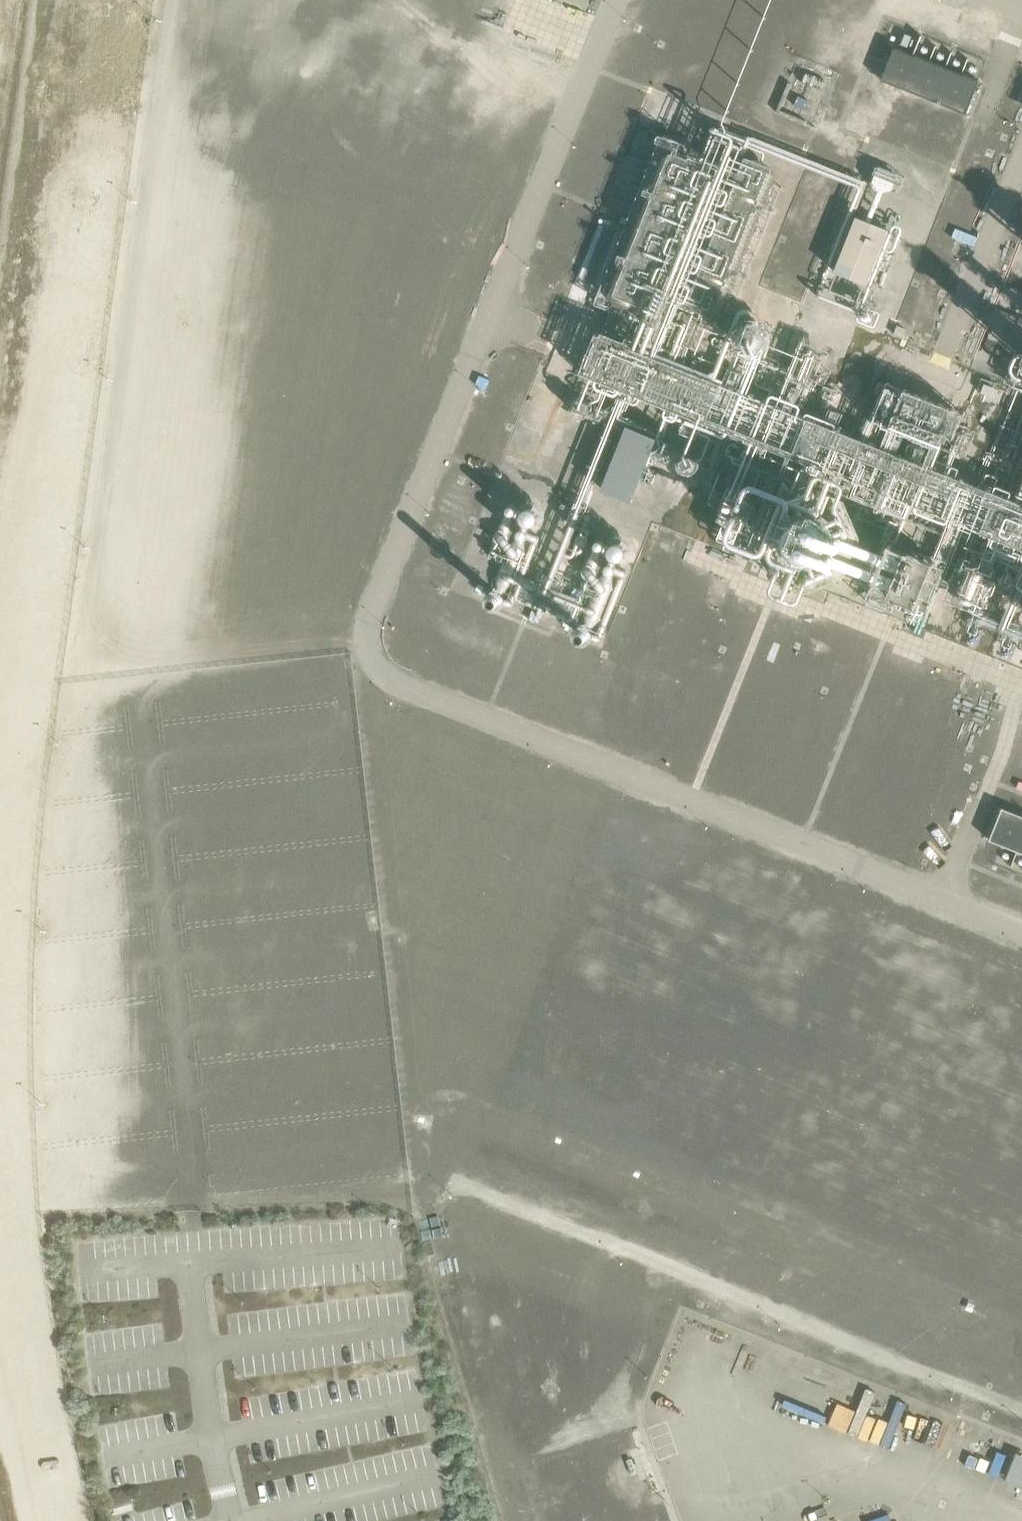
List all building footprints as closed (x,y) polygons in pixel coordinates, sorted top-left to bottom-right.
[(980,83),(895,50),(882,82),(967,115),(980,83)] [(637,151),(638,151),(626,285),(605,283),(619,293),(603,292),(593,307),(642,312),(640,330),(635,336),(591,332),(583,414),(610,416),(609,430),(631,398),(664,401),(666,374),(680,375),(684,370),(690,377),(709,379),(671,352),(667,347),(669,327),(678,328),(676,343),(708,319),(711,287),(790,174),(680,98),(642,94),(637,151)] [(857,212),(835,267),(868,279),(890,224),(857,212)] [(792,561),(868,578),(871,579),(857,605),(909,616),(1021,589),(1021,502),(1008,499),(953,470),(967,406),(885,388),(861,432),(822,423),(792,561)] [(658,432),(627,421),(600,485),(632,497),(658,432)] [(991,839),(1021,851),(1021,814),(1004,807),(991,839)] [(1017,1455),(1006,1483),(1021,1490),(1021,1489),(1021,1457),(1017,1455)]
